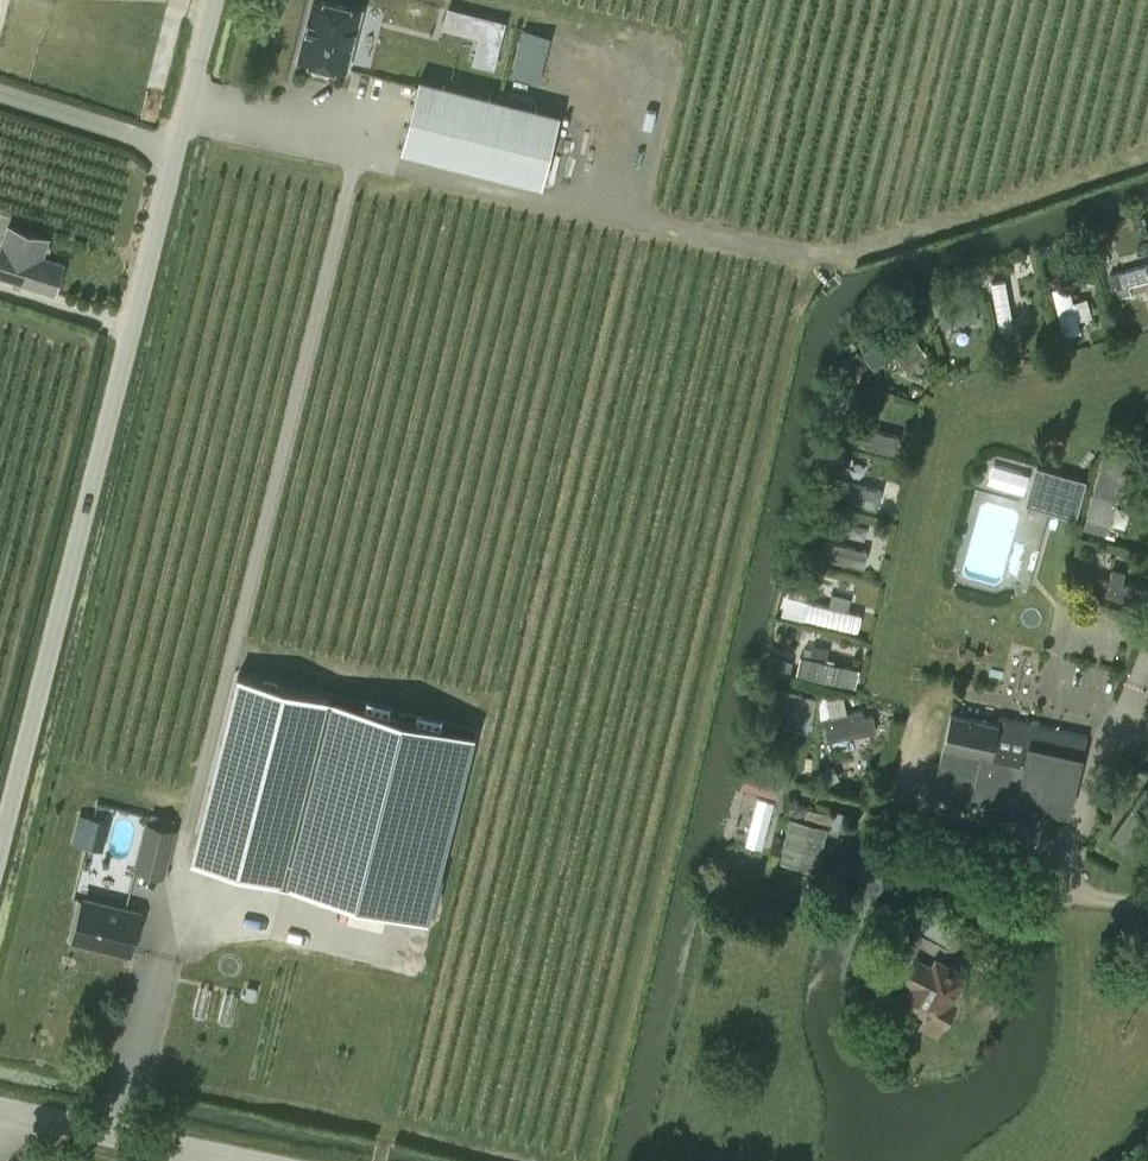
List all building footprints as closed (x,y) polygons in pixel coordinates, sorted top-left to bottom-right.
[(312,61),(311,65),(313,68),(326,72),(330,70),(331,66),(345,69),(359,9),(325,0),(313,0),(298,58),(312,61)] [(504,23),(483,17),(472,63),(493,69),(504,23)] [(560,114),(419,78),(401,149),(542,184),(560,114)] [(45,256),(50,237),(10,225),(4,243),(0,258),(0,274),(55,291),(64,261),(45,256)] [(1030,323),(1019,275),(991,281),(1002,329),(1030,323)] [(965,298),(976,290),(966,277),(955,285),(965,298)] [(1088,294),(1075,296),(1072,281),(1054,285),(1064,334),(1095,328),(1088,294)] [(903,366),(923,352),(901,322),(860,351),(873,368),(894,354),(903,366)] [(876,429),(872,444),(897,451),(901,436),(876,429)] [(1102,460),(1082,527),(1106,534),(1120,483),(1133,487),(1141,460),(1118,453),(1102,460)] [(1040,469),(1033,494),(1052,500),(1060,474),(1040,469)] [(841,481),(839,498),(869,502),(872,485),(841,481)] [(822,554),(862,565),(868,546),(827,535),(822,554)] [(822,572),(808,568),(805,580),(819,583),(822,572)] [(862,627),(864,609),(809,601),(806,619),(862,627)] [(802,652),(798,671),(857,685),(861,667),(802,652)] [(771,656),(770,672),(792,674),(793,658),(771,656)] [(237,673),(191,857),(285,880),(331,697),(237,673)] [(814,703),(775,693),(772,707),(787,711),(783,725),(806,731),(814,703)] [(875,709),(849,715),(845,693),(829,696),(833,716),(821,718),(827,752),(881,741),(875,709)] [(1033,819),(1037,806),(1068,812),(1083,753),(1087,735),(997,715),(995,723),(951,712),(947,725),(935,786),(970,794),(969,798),(1013,808),(1012,815),(1033,819)] [(759,794),(747,843),(764,847),(776,798),(759,794)] [(826,827),(827,825),(830,825),(830,829),(845,832),(849,814),(834,811),(833,816),(806,809),(806,805),(794,801),(791,814),(798,816),(803,813),(802,820),(790,817),(779,860),(815,869),(826,827)] [(1112,839),(1136,851),(1147,828),(1147,809),(1132,801),(1112,839)] [(79,810),(73,841),(109,848),(115,817),(79,810)] [(164,876),(176,829),(146,820),(133,868),(164,876)] [(83,897),(76,929),(73,940),(130,954),(136,929),(140,912),(83,897)] [(919,1021),(920,1026),(931,1031),(936,1030),(941,1019),(943,1021),(955,997),(952,995),(968,970),(950,961),(955,952),(966,930),(926,908),(917,929),(909,942),(921,948),(924,942),(942,952),(940,956),(935,953),(931,960),(916,953),(901,947),(891,968),(906,975),(905,977),(911,980),(902,1000),(924,1012),(919,1021)]
